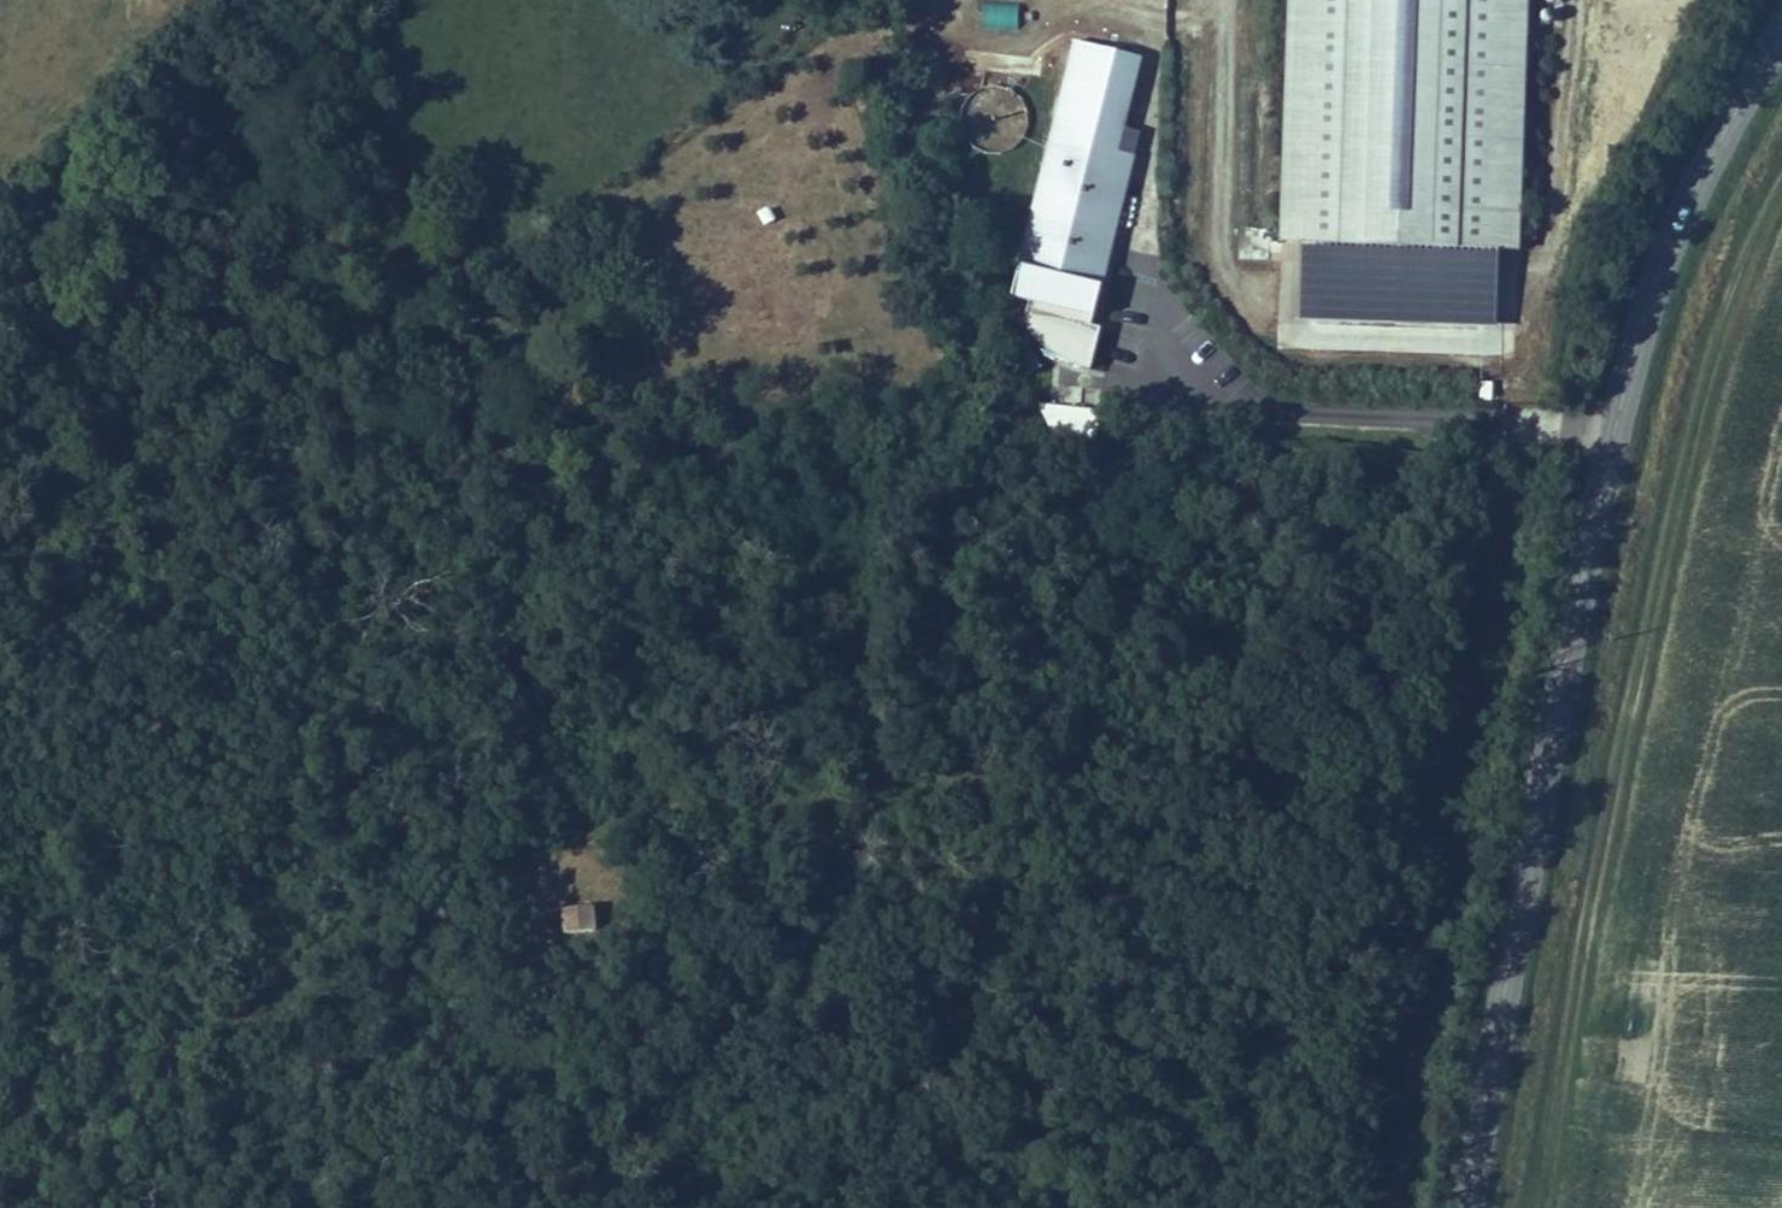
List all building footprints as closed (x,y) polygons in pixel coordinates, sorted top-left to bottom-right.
[(1284,242),(1517,248),(1527,0),(1293,0),(1284,242)] [(1143,59),(1076,44),(1014,296),(1032,303),(1026,323),(1046,346),(1063,361),(1090,369),(1101,330),(1087,325),(1086,316),(1094,315),(1133,156),(1122,156),(1143,59)] [(993,79),(958,124),(998,155),(1033,110),(993,79)] [(1240,258),(1268,260),(1269,231),(1242,230),(1240,258)] [(561,908),(566,934),(598,929),(594,902),(561,908)]
